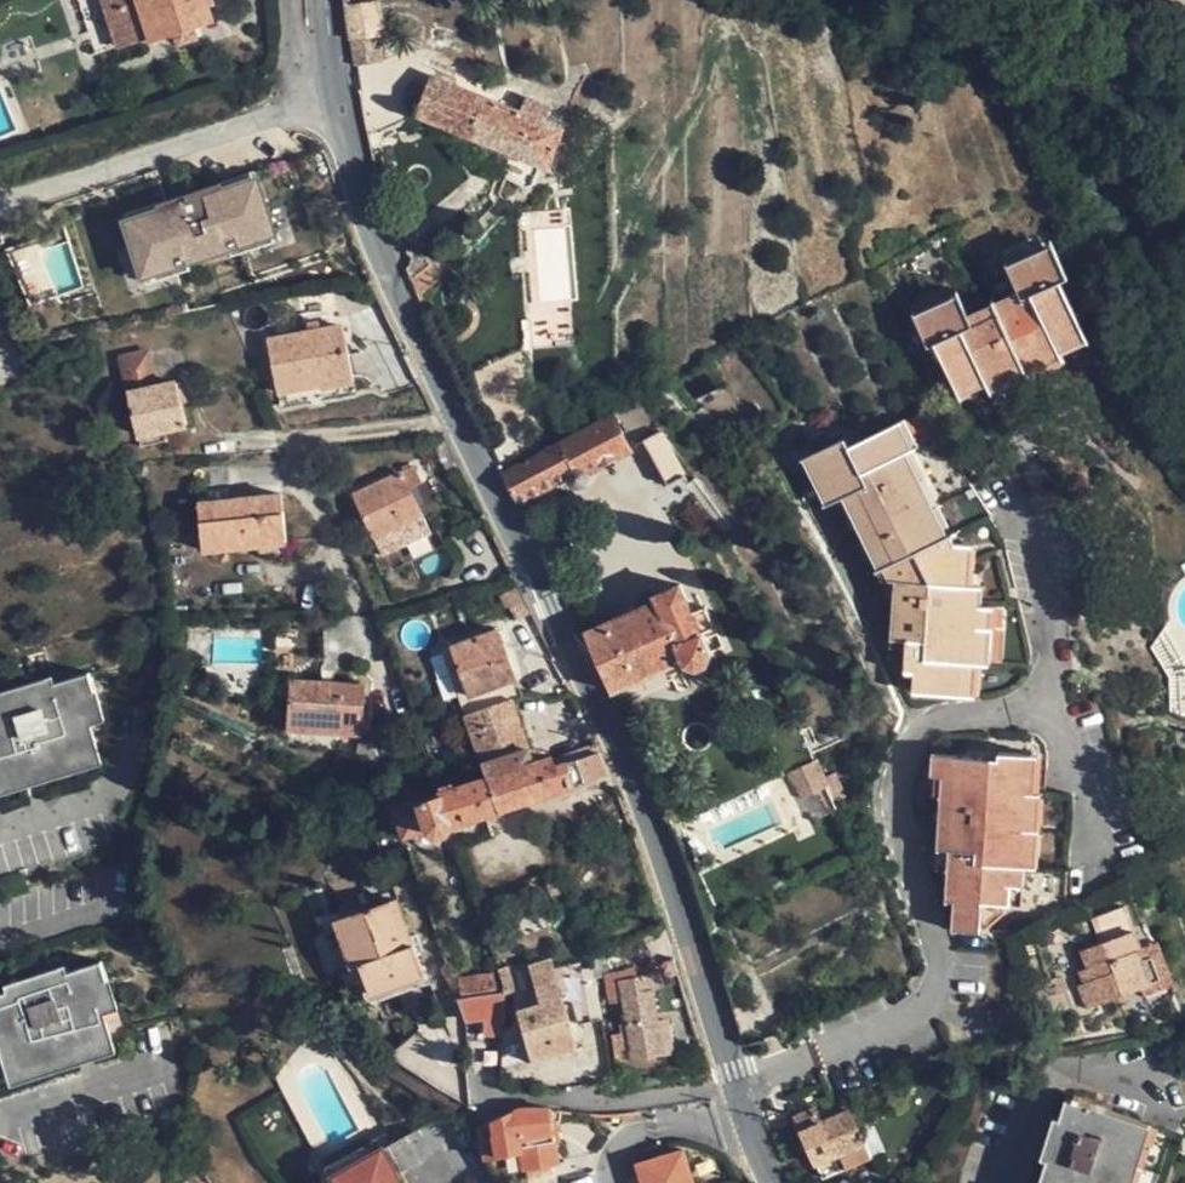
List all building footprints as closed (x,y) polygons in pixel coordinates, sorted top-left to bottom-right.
[(116,47),(145,38),(148,43),(211,22),(207,7),(212,5),(210,0),(101,0),(116,47)] [(354,66),(384,61),(380,36),(385,35),(378,0),(376,0),(344,4),(354,64),(354,66)] [(526,97),(521,110),(434,76),(419,116),(515,153),(507,177),(527,186),(534,183),(541,163),(549,167),(563,128),(547,121),(551,107),(526,97)] [(1175,177),(1184,190),(1184,170),(1175,177)] [(254,171),(122,215),(143,276),(274,232),(254,171)] [(61,244),(58,236),(5,254),(28,304),(52,296),(38,252),(61,244)] [(1008,266),(1013,276),(1057,254),(1053,245),(1008,266)] [(970,316),(964,304),(919,326),(929,347),(936,343),(957,386),(984,374),(986,380),(1057,347),(1054,341),(1083,329),(1062,281),(1068,277),(1057,254),(1013,276),(1021,291),(970,316)] [(916,316),(919,326),(964,304),(959,295),(916,316)] [(308,324),(309,335),(323,332),(321,322),(308,324)] [(323,332),(309,335),(269,343),(278,392),(321,384),(322,388),(355,382),(344,328),(323,332)] [(1087,339),(1083,329),(1054,341),(1057,347),(1059,351),(1087,339)] [(1062,358),(1059,351),(1057,347),(986,380),(988,384),(992,390),(1062,358)] [(123,359),(139,434),(165,428),(187,424),(177,384),(156,388),(147,354),(123,359)] [(961,396),(988,384),(986,380),(984,374),(957,386),(961,396)] [(502,474),(519,504),(567,480),(571,483),(576,485),(582,484),(586,481),(589,472),(632,451),(613,416),(502,474)] [(899,422),(890,427),(903,452),(909,450),(912,448),(899,422)] [(965,663),(976,664),(980,607),(969,606),(969,584),(963,584),(964,557),(960,556),(960,544),(954,543),(950,536),(938,542),(895,456),(903,452),(890,427),(850,447),(846,439),(811,457),(834,503),(843,498),(879,571),(883,569),(889,581),(896,581),(892,639),(907,641),(905,671),(916,672),(915,691),(964,696),(965,663)] [(168,441),(165,428),(139,434),(142,446),(168,441)] [(683,468),(663,431),(646,440),(670,483),(685,474),(683,468)] [(950,536),(909,450),(903,452),(895,456),(938,542),(950,536)] [(827,506),(834,503),(811,457),(804,460),(827,506)] [(355,497),(383,557),(433,534),(412,490),(424,484),(416,469),(355,497)] [(282,496),(201,505),(205,550),(287,542),(282,496)] [(972,546),(960,544),(960,556),(964,557),(971,556),(972,546)] [(585,633),(612,693),(677,662),(698,669),(708,664),(713,655),(702,634),(714,628),(705,607),(693,612),(680,584),(653,595),(655,602),(585,633)] [(982,585),(969,584),(969,606),(980,607),(982,585)] [(991,608),(980,607),(976,664),(989,665),(991,608)] [(508,684),(516,681),(517,680),(499,631),(445,652),(466,715),(467,716),(514,700),(508,684)] [(453,719),(466,715),(445,652),(431,657),(453,719)] [(975,696),(976,664),(965,663),(964,696),(975,696)] [(192,666),(187,675),(198,681),(203,671),(192,666)] [(102,712),(90,674),(57,684),(0,701),(0,784),(99,753),(90,725),(88,716),(102,712)] [(57,684),(54,676),(0,693),(0,701),(57,684)] [(271,699),(291,700),(292,681),(272,680),(271,699)] [(292,680),(292,681),(291,700),(289,726),(362,732),(365,686),(292,680)] [(522,698),(516,681),(508,684),(514,700),(522,698)] [(610,774),(598,747),(555,761),(554,758),(543,761),(535,764),(531,752),(514,700),(467,716),(474,738),(476,739),(490,780),(501,809),(610,774)] [(105,721),(102,712),(88,716),(90,725),(105,721)] [(361,744),(358,754),(377,763),(380,762),(373,744),(361,744)] [(539,750),(531,752),(535,764),(543,761),(539,750)] [(99,753),(0,784),(3,793),(102,763),(99,753)] [(1021,793),(1024,755),(1001,754),(1000,761),(933,756),(931,776),(943,778),(939,850),(950,851),(948,901),(955,900),(955,927),(983,929),(985,927),(986,900),(1011,901),(1012,890),(1023,891),(1026,866),(1037,867),(1043,794),(1034,794),(1021,793)] [(1037,756),(1024,755),(1021,793),(1034,794),(1037,756)] [(799,799),(828,785),(816,759),(787,773),(799,799)] [(501,809),(490,780),(445,793),(396,809),(405,839),(429,831),(438,836),(450,832),(456,823),(501,809)] [(1072,797),(1043,794),(1037,867),(1068,868),(1072,797)] [(1011,901),(1010,902),(1022,903),(1023,891),(1012,890),(1011,901)] [(985,927),(1010,902),(1011,901),(986,900),(985,927)] [(397,902),(336,924),(352,968),(362,964),(374,997),(425,979),(397,902)] [(1141,989),(1160,980),(1148,948),(1139,952),(1127,921),(1103,931),(1107,942),(1085,952),(1096,981),(1109,975),(1118,999),(1141,989)] [(1176,985),(1161,943),(1148,948),(1160,980),(1165,990),(1176,985)] [(611,976),(652,960),(645,944),(606,961),(611,976)] [(601,948),(587,952),(589,963),(591,975),(605,973),(601,948)] [(551,961),(530,967),(537,992),(542,1006),(532,1009),(521,1012),(536,1062),(579,1050),(571,1025),(598,1023),(591,975),(589,963),(553,967),(551,961)] [(68,974),(9,993),(0,996),(0,1038),(2,1038),(4,1046),(14,1074),(112,1043),(103,1015),(100,1006),(118,1001),(111,980),(107,981),(102,963),(68,974)] [(7,985),(9,993),(68,974),(65,966),(7,985)] [(1089,1010),(1118,999),(1109,975),(1096,981),(1080,988),(1089,1010)] [(651,977),(639,979),(642,994),(653,992),(651,977)] [(490,979),(461,981),(462,992),(492,989),(490,979)] [(639,979),(607,985),(609,999),(624,996),(630,1033),(635,1059),(664,1055),(660,1028),(653,992),(642,994),(639,979)] [(1165,990),(1160,980),(1141,989),(1145,998),(1165,990)] [(542,1006),(537,992),(528,995),(532,1009),(542,1006)] [(504,996),(460,1002),(466,1022),(484,1019),(483,1073),(501,1074),(503,1017),(507,1016),(504,996)] [(121,1009),(118,1001),(100,1006),(103,1015),(121,1009)] [(669,1027),(660,1028),(664,1055),(673,1053),(669,1027)] [(619,1062),(635,1059),(630,1033),(614,1036),(619,1062)] [(115,1053),(112,1043),(14,1074),(17,1083),(115,1053)] [(910,1082),(895,1088),(898,1097),(913,1092),(910,1082)] [(1173,1133),(1140,1122),(1067,1100),(1042,1182),(1157,1182),(1173,1133)] [(817,1109),(791,1120),(798,1135),(801,1133),(824,1179),(871,1157),(849,1110),(823,1122),(817,1109)] [(550,1110),(521,1110),(490,1127),(474,1133),(485,1160),(509,1154),(517,1153),(521,1173),(558,1168),(550,1110)] [(320,1182),(321,1182),(484,1182),(449,1116),(320,1182)] [(601,1166),(604,1179),(605,1182),(655,1182),(647,1153),(601,1166)]
